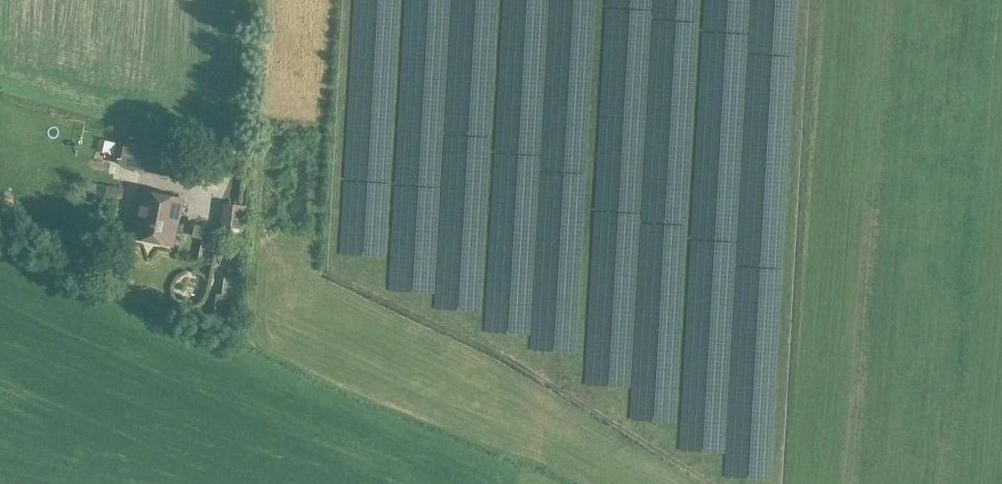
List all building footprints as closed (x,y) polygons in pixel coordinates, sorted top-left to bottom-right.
[(126,146),(124,151),(120,167),(175,180),(180,159),(126,146)] [(122,200),(123,190),(109,186),(106,197),(122,200)] [(135,214),(130,238),(174,247),(178,223),(175,222),(179,199),(143,192),(139,215),(135,214)]
